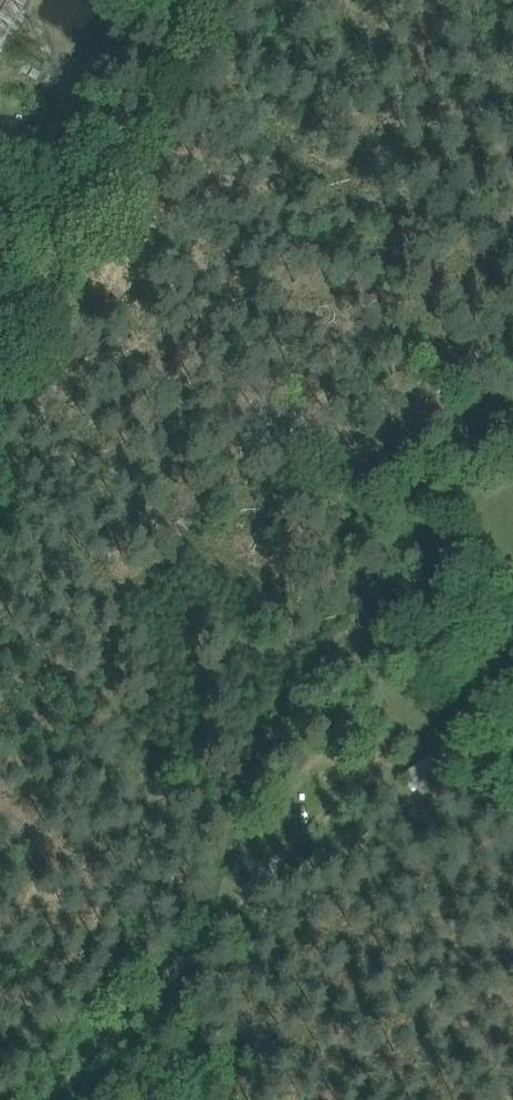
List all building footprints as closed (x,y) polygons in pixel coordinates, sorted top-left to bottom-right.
[(26,0),(0,0),(0,45),(26,0)] [(416,789),(427,802),(440,792),(436,787),(449,777),(432,755),(406,776),(412,784),(408,787),(412,792),(416,789)]
